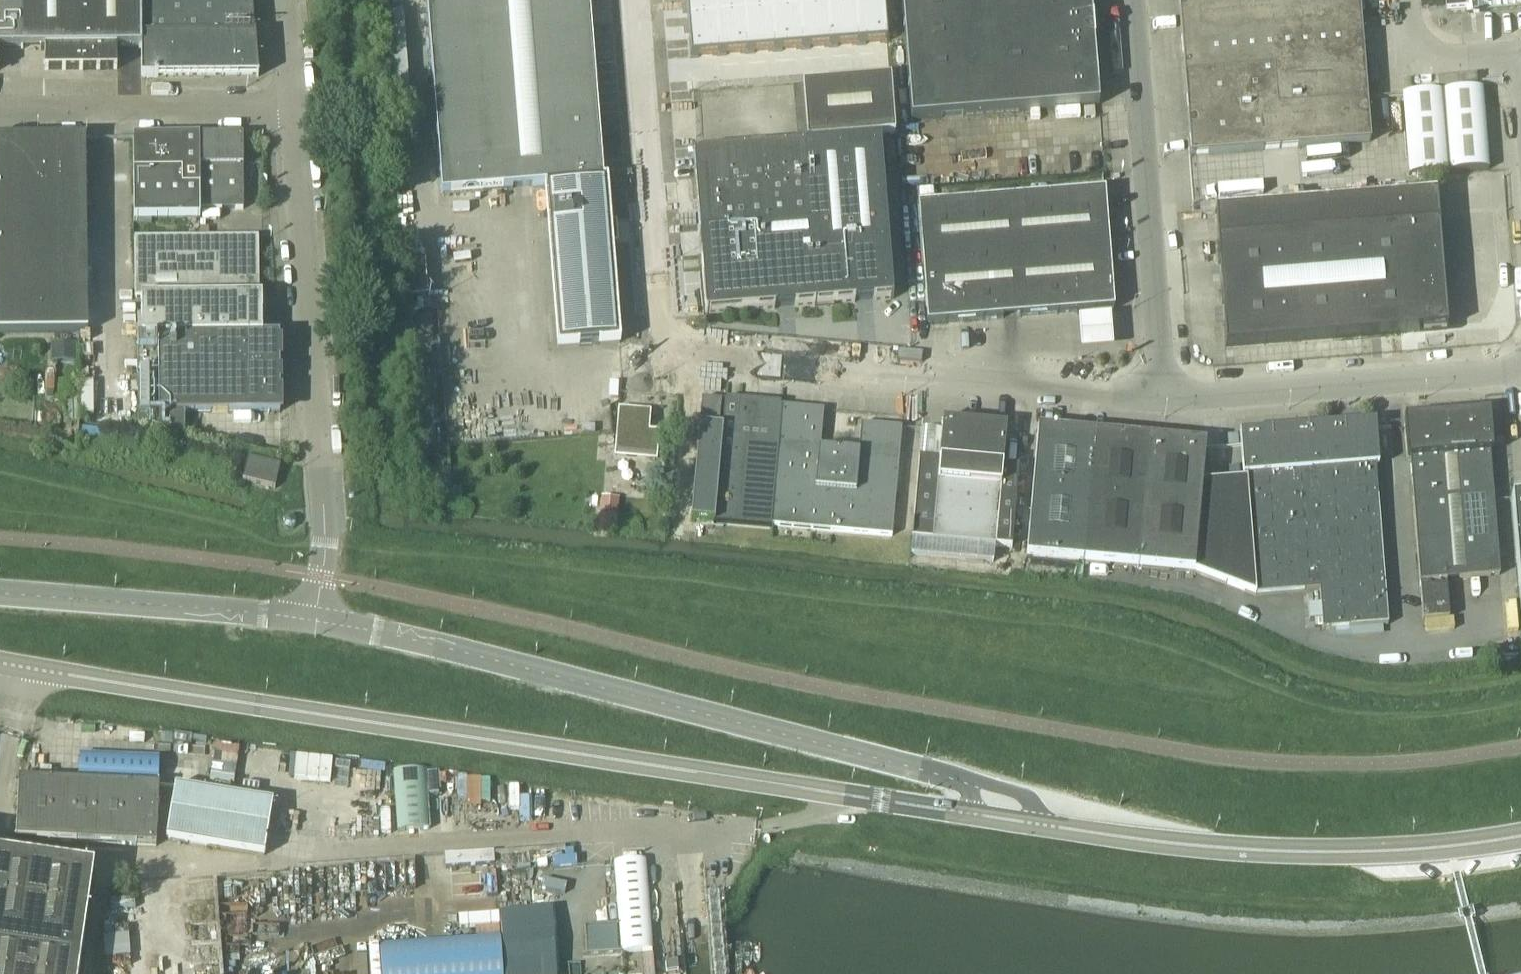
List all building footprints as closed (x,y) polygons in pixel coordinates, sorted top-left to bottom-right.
[(141,48),(140,0),(0,0),(0,49),(44,49),(44,70),(116,69),(116,48),(141,48)] [(141,48),(141,78),(258,77),(251,0),(140,0),(141,48)] [(442,196),(545,188),(558,348),(619,343),(607,181),(603,181),(588,0),(427,0),(442,196)] [(684,21),(687,59),(882,44),(879,6),(879,0),(682,0),(684,21)] [(911,121),(1098,106),(1090,0),(901,0),(911,121)] [(1190,156),(1370,142),(1359,0),(1178,0),(1190,156)] [(1448,15),(1468,13),(1468,18),(1480,17),(1479,14),(1479,12),(1520,9),(1520,0),(1447,0),(1448,15)] [(391,88),(408,88),(406,13),(389,13),(391,88)] [(807,143),(894,136),(890,79),(802,86),(807,143)] [(1408,176),(1488,170),(1482,90),(1407,96),(1402,96),(1408,176)] [(199,139),(200,210),(243,210),(243,138),(199,139)] [(0,140),(0,333),(87,333),(85,139),(0,140)] [(200,219),(200,210),(199,139),(133,139),(134,224),(151,224),(151,219),(200,219)] [(880,140),(693,155),(705,315),(893,300),(880,140)] [(1105,191),(917,206),(927,325),(947,324),(964,322),(1114,311),(1105,191)] [(1436,195),(1215,212),(1225,347),(1334,339),(1336,339),(1337,339),(1403,333),(1404,334),(1406,334),(1406,333),(1446,330),(1436,195)] [(140,298),(141,338),(262,337),(261,297),(258,297),(258,237),(134,238),(134,298),(140,298)] [(424,260),(406,261),(409,298),(427,296),(424,260)] [(1111,318),(1078,321),(1081,353),(1114,350),(1111,318)] [(262,337),(141,338),(137,338),(138,428),(185,439),(185,414),(280,413),(279,385),(275,385),(275,373),(279,373),(279,337),(262,337)] [(51,362),(77,362),(77,343),(51,344),(51,362)] [(699,426),(691,521),(770,528),(771,526),(781,407),(781,404),(779,403),(779,406),(753,404),(727,401),(727,399),(725,399),(725,402),(723,428),(699,426)] [(702,400),(699,424),(719,426),(721,402),(702,400)] [(781,407),(771,526),(892,537),(896,496),(902,429),(861,425),(858,454),(820,450),(824,411),(781,407)] [(657,453),(658,435),(648,434),(649,425),(648,425),(649,414),(628,413),(628,412),(619,411),(615,456),(626,457),(626,456),(635,456),(635,452),(657,453)] [(1489,412),(1404,419),(1407,458),(1410,457),(1420,582),(1499,575),(1490,453),(1492,453),(1489,412)] [(913,539),(911,555),(954,559),(994,562),(995,554),(995,547),(996,547),(1011,548),(1018,468),(1003,467),(1007,427),(975,424),(942,421),(939,461),(919,459),(912,537),(912,539),(913,539)] [(1375,423),(1239,434),(1243,477),(1246,477),(1246,480),(1255,596),(1319,591),(1322,631),(1388,625),(1375,467),(1378,466),(1375,423)] [(1032,494),(1027,557),(1082,562),(1138,567),(1194,572),(1255,596),(1246,480),(1202,483),(1205,445),(1149,440),(1094,435),(1038,430),(1032,494)] [(1228,436),(1228,446),(1238,445),(1238,435),(1228,436)] [(242,482),(275,489),(280,468),(248,460),(242,482)] [(1520,626),(1520,495),(1511,496),(1520,626)] [(598,510),(598,515),(606,516),(617,517),(619,498),(599,496),(598,510)] [(1446,586),(1420,588),(1423,621),(1449,619),(1446,586)] [(296,755),(294,779),(307,781),(330,783),(332,759),(313,757),(296,755)] [(78,778),(158,782),(159,760),(119,758),(79,756),(78,778)] [(428,804),(425,774),(425,773),(420,773),(394,775),(395,806),(397,832),(429,829),(428,804)] [(468,798),(469,774),(437,773),(436,797),(468,798)] [(159,786),(19,780),(16,840),(156,847),(159,786)] [(166,840),(264,856),(273,803),(206,792),(175,787),(166,840)] [(469,866),(494,864),(493,852),(471,854),(444,855),(445,868),(469,866)] [(0,858),(0,973),(78,973),(93,871),(0,858)] [(614,863),(617,905),(621,953),(652,950),(650,918),(645,860),(614,863)] [(550,909),(520,911),(499,913),(502,942),(504,973),(555,973),(550,909)] [(498,914),(458,917),(459,928),(499,925),(498,914)] [(619,954),(618,925),(600,926),(584,927),(585,946),(586,956),(604,955),(619,954)] [(131,955),(130,926),(105,927),(106,956),(131,955)] [(499,939),(441,943),(379,947),(381,973),(502,973),(499,939)] [(643,956),(645,973),(654,973),(652,955),(643,956)] [(677,962),(665,963),(666,972),(677,971),(677,962)]
